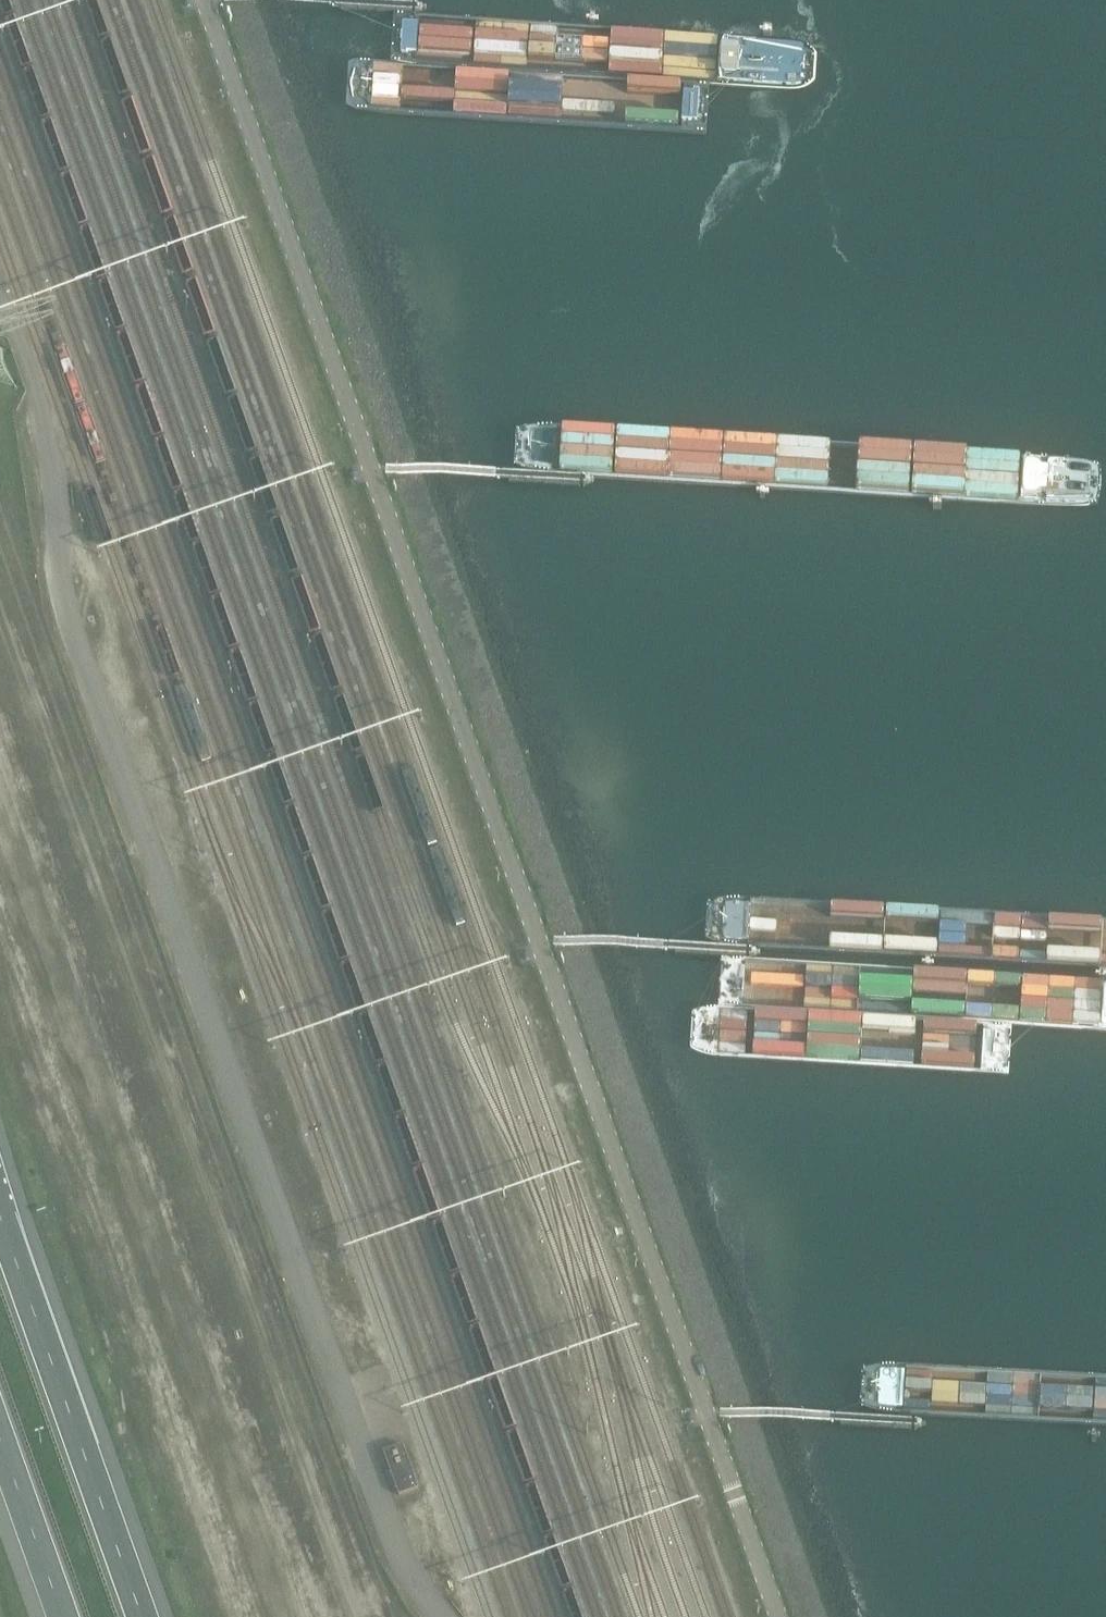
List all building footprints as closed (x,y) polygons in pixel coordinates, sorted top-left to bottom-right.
[(422,1491),(405,1442),(379,1450),(396,1500),(422,1491)]
